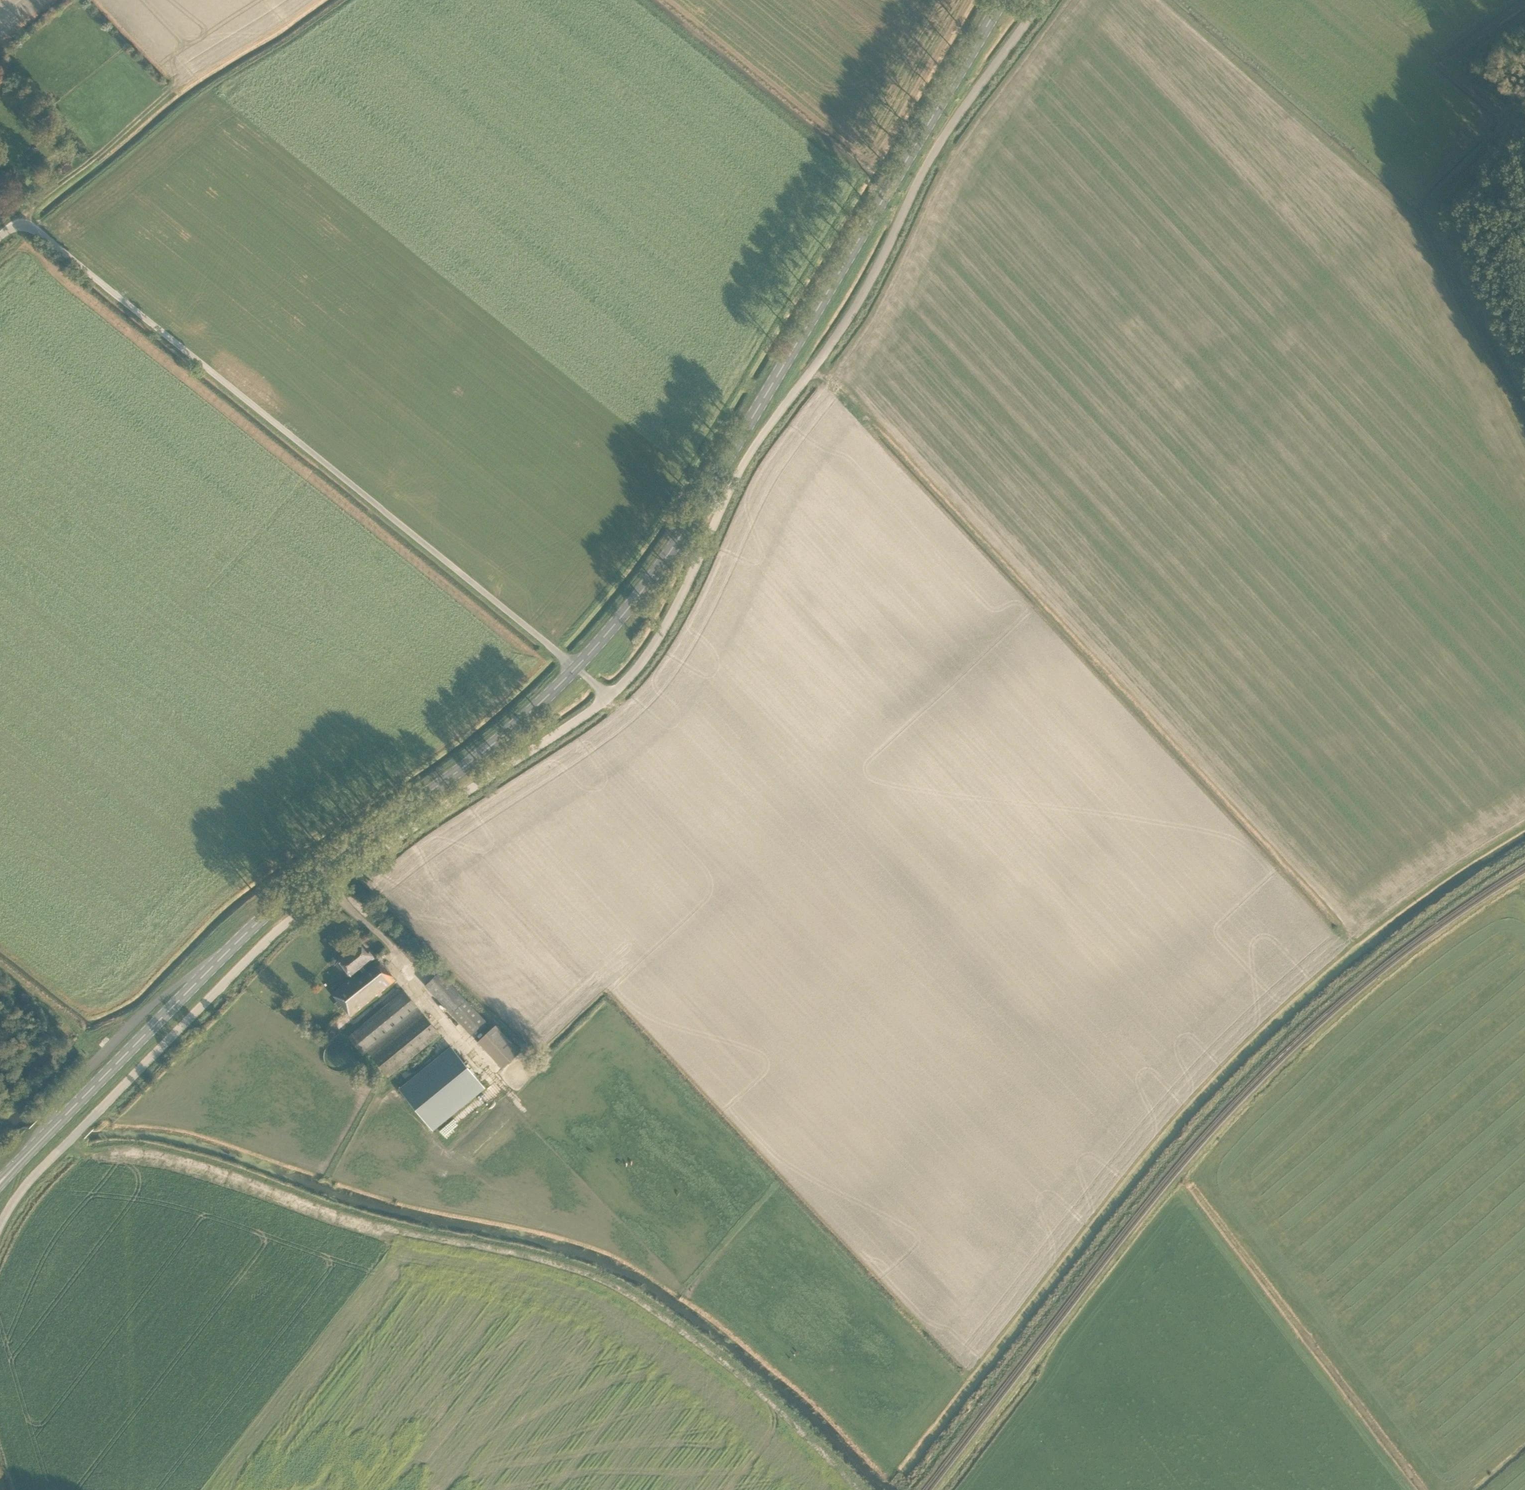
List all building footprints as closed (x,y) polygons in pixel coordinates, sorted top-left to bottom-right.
[(332,993),(352,1017),(397,980),(379,958),(377,961),(375,958),(376,956),(371,950),(369,953),(360,943),(339,960),(351,975),(360,968),(361,969),(332,993)] [(486,1021),(440,972),(425,986),(471,1035),(486,1021)] [(368,1051),(390,1077),(393,1081),(401,1075),(397,1070),(441,1033),(423,1013),(419,1008),(403,990),(348,1037),(363,1055),(368,1051)] [(521,1051),(497,1025),(478,1042),(502,1068),(521,1051)] [(441,1045),(432,1053),(436,1057),(445,1049),(441,1045)] [(485,1088),(451,1047),(401,1089),(435,1129),(485,1088)] [(0,1186),(0,1189),(2,1191),(21,1170),(18,1167),(0,1186)]
